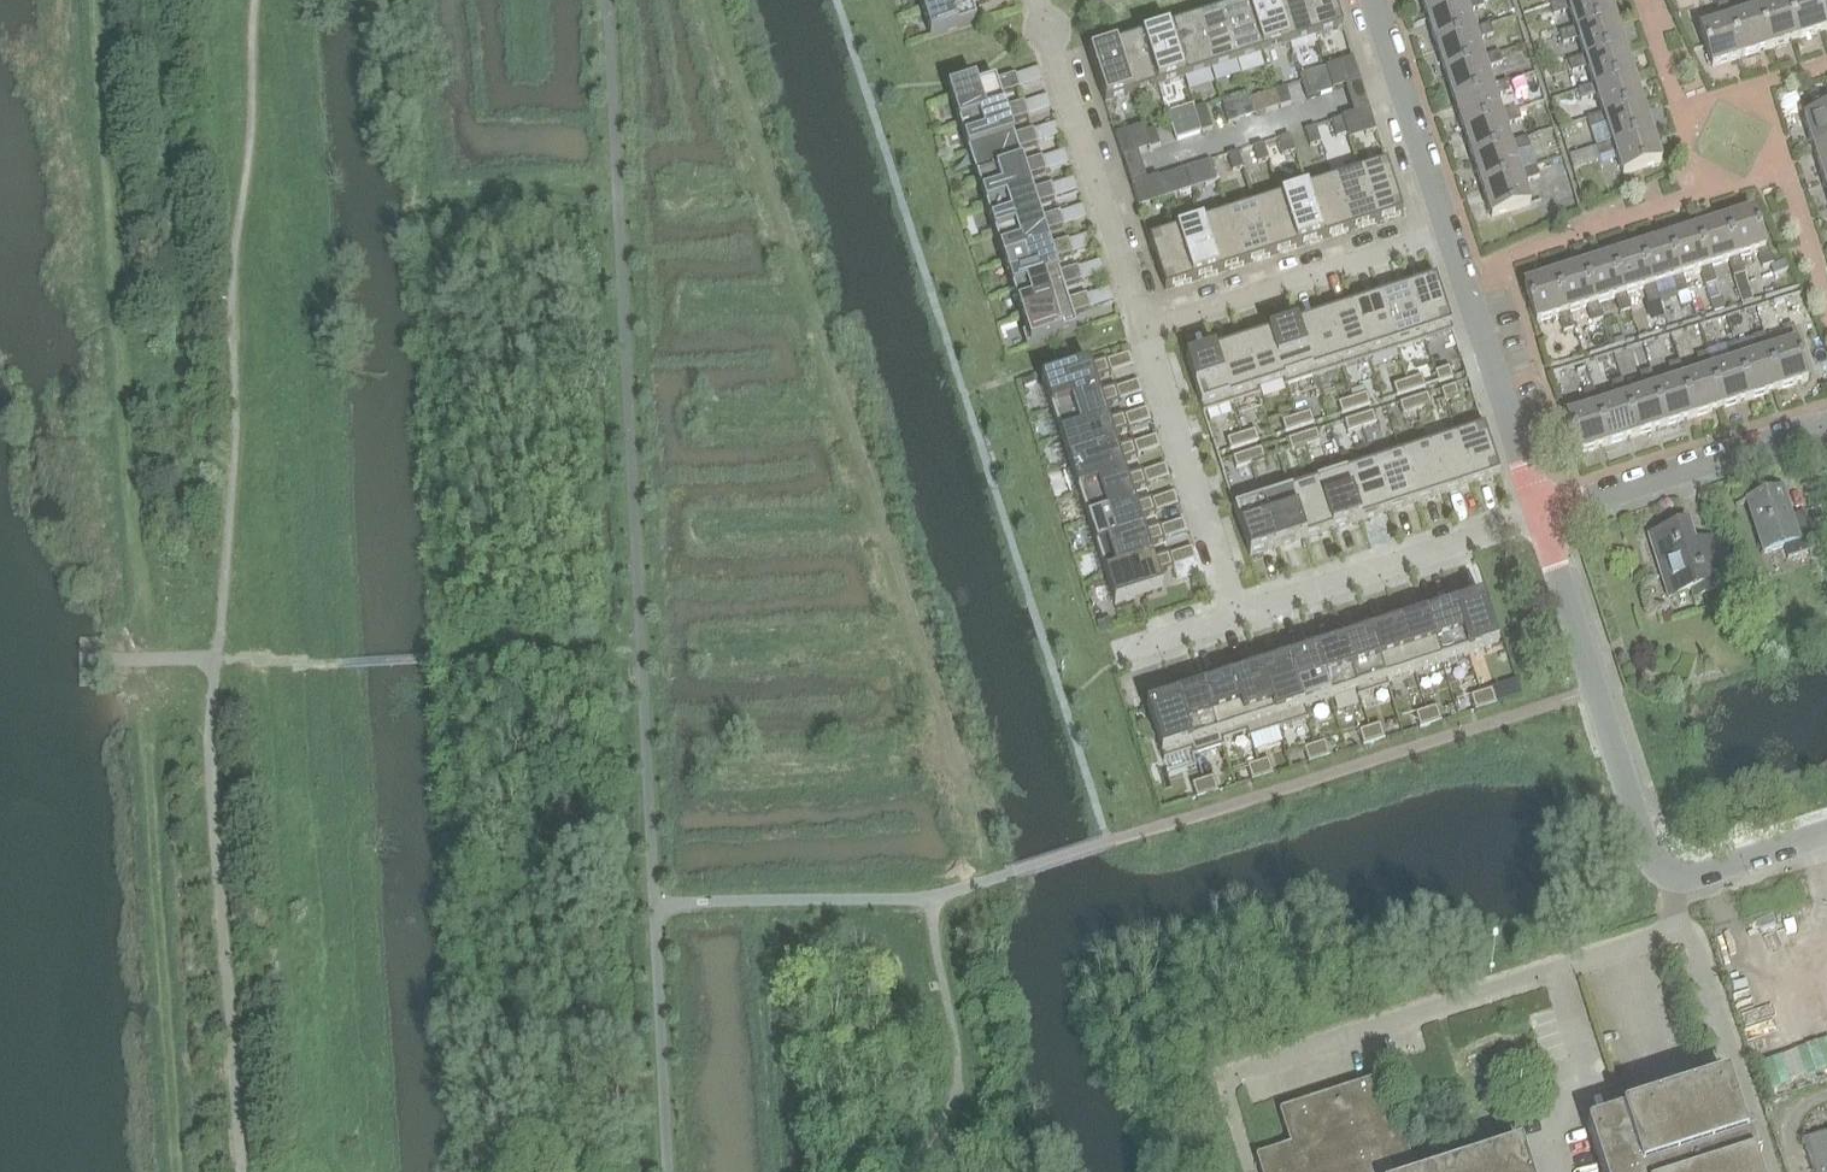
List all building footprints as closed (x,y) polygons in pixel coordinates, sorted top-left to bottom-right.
[(920,9),(948,0),(917,0),(920,9)] [(920,9),(930,38),(975,23),(970,8),(990,2),(990,0),(948,0),(920,9)] [(1246,4),(1263,54),(1289,46),(1274,0),(1258,0),(1246,4)] [(1315,37),(1303,0),(1274,0),(1289,46),(1315,37)] [(1315,37),(1342,29),(1333,0),(1303,0),(1315,37)] [(1465,3),(1464,0),(1421,0),(1426,18),(1466,6),(1465,3)] [(1426,18),(1436,47),(1476,34),(1475,32),(1469,14),(1484,10),(1481,0),(1475,0),(1465,3),(1466,6),(1426,18)] [(1576,30),(1577,33),(1615,20),(1608,0),(1584,0),(1568,5),(1567,3),(1552,7),(1555,18),(1571,13),(1576,30)] [(1741,59),(1769,50),(1757,11),(1761,10),(1758,0),(1746,0),(1750,14),(1732,20),(1728,21),(1741,59)] [(1769,50),(1797,40),(1785,2),(1789,1),(1788,0),(1776,0),(1777,5),(1761,10),(1757,11),(1769,50)] [(1789,1),(1785,2),(1797,40),(1826,31),(1815,0),(1791,0),(1789,1)] [(1826,31),(1826,0),(1815,0),(1826,31)] [(1711,68),(1741,59),(1728,21),(1732,20),(1727,3),(1716,7),(1721,22),(1699,30),(1711,68)] [(1236,63),(1263,54),(1246,4),(1220,12),(1236,63)] [(1220,12),(1194,20),(1210,71),(1236,63),(1220,12)] [(1183,79),(1210,71),(1194,20),(1167,29),(1183,79)] [(1580,42),(1586,61),(1586,63),(1624,51),(1615,20),(1577,33),(1576,30),(1560,35),(1564,47),(1580,42)] [(1476,34),(1436,47),(1445,75),(1484,62),(1484,60),(1478,43),(1493,38),(1490,27),(1475,32),(1476,34)] [(1167,29),(1141,37),(1157,88),(1183,79),(1167,29)] [(1131,96),(1157,88),(1141,37),(1114,46),(1131,96)] [(1088,54),(1104,105),(1131,96),(1114,46),(1088,54)] [(1589,71),(1595,89),(1595,91),(1633,79),(1624,51),(1586,63),(1586,61),(1570,65),(1573,76),(1589,71)] [(1498,55),(1484,60),(1484,62),(1445,75),(1454,104),(1493,91),(1492,90),(1487,72),(1502,67),(1498,55)] [(1357,85),(1350,63),(1338,66),(1345,89),(1357,85)] [(1303,102),(1329,94),(1323,71),(1296,79),(1303,102)] [(947,92),(958,125),(1003,110),(999,96),(1019,90),(1014,76),(976,88),(975,83),(947,92)] [(1598,99),(1604,117),(1604,120),(1643,107),(1633,79),(1595,91),(1595,89),(1579,93),(1582,104),(1598,99)] [(1508,85),(1492,90),(1493,91),(1454,104),(1463,132),(1502,120),(1501,118),(1496,101),(1511,96),(1508,85)] [(1271,96),(1277,112),(1288,108),(1282,92),(1271,96)] [(1252,121),(1264,116),(1258,100),(1246,105),(1252,121)] [(1003,110),(958,125),(966,152),(1012,137),(1008,124),(1027,117),(1023,103),(1003,110)] [(1217,107),(1225,129),(1236,125),(1228,103),(1217,107)] [(1176,140),(1200,132),(1192,107),(1167,115),(1176,140)] [(1205,107),(1194,111),(1201,134),(1213,130),(1205,107)] [(1651,134),(1643,107),(1604,120),(1604,117),(1588,122),(1591,132),(1607,127),(1613,145),(1613,147),(1651,134)] [(1812,149),(1826,144),(1826,112),(1803,119),(1812,149)] [(1345,143),(1373,135),(1367,113),(1339,121),(1339,122),(1344,139),(1345,143)] [(1517,113),(1501,118),(1502,120),(1463,132),(1472,160),(1511,148),(1511,146),(1505,129),(1520,124),(1517,113)] [(1333,142),(1344,139),(1339,122),(1328,125),(1333,142)] [(1139,130),(1113,139),(1120,161),(1146,153),(1139,130)] [(1032,131),(1012,137),(966,152),(975,180),(1021,165),(1017,151),(1036,145),(1032,131)] [(1144,134),(1149,150),(1161,147),(1155,131),(1144,134)] [(1302,134),(1307,150),(1318,147),(1313,131),(1302,134)] [(1613,147),(1613,145),(1597,150),(1600,160),(1616,155),(1622,176),(1661,163),(1651,134),(1613,147)] [(1275,143),(1281,159),(1292,156),(1286,140),(1275,143)] [(1526,141),(1511,146),(1511,148),(1472,160),(1482,189),(1520,177),(1520,175),(1514,157),(1529,152),(1526,141)] [(1812,149),(1822,177),(1826,175),(1826,144),(1812,149)] [(1249,152),(1255,168),(1266,164),(1260,148),(1249,152)] [(1597,163),(1594,152),(1568,161),(1571,172),(1597,163)] [(1224,160),(1229,176),(1239,173),(1235,157),(1224,160)] [(1021,165),(975,180),(984,207),(1030,192),(1026,179),(1045,172),(1041,158),(1021,165)] [(1195,168),(1202,189),(1213,185),(1206,164),(1195,168)] [(1386,164),(1359,173),(1375,223),(1402,215),(1386,164)] [(1535,170),(1520,175),(1520,177),(1482,189),(1491,218),(1530,206),(1523,185),(1538,180),(1535,170)] [(1177,197),(1187,194),(1181,173),(1170,177),(1177,197)] [(1375,223),(1359,173),(1333,181),(1349,232),(1375,223)] [(1333,181),(1306,190),(1322,240),(1349,232),(1333,181)] [(1030,192),(984,207),(993,234),(1039,220),(1035,206),(1054,200),(1050,186),(1030,192)] [(1136,211),(1146,208),(1139,186),(1129,190),(1136,211)] [(1322,240),(1306,190),(1280,198),(1296,249),(1322,240)] [(1280,198),(1253,207),(1270,257),(1296,249),(1280,198)] [(1243,265),(1270,257),(1253,207),(1227,215),(1243,265)] [(1764,249),(1752,212),(1723,221),(1735,259),(1740,258),(1756,253),(1761,269),(1772,265),(1767,248),(1764,249)] [(1039,220),(993,234),(1002,262),(1048,247),(1043,234),(1063,227),(1059,213),(1039,220)] [(1227,215),(1201,224),(1217,274),(1243,265),(1227,215)] [(1735,259),(1723,221),(1694,230),(1707,269),(1711,267),(1728,262),(1741,304),(1753,300),(1740,258),(1735,259)] [(1201,224),(1174,232),(1190,282),(1217,274),(1201,224)] [(1678,277),(1682,276),(1699,271),(1704,288),(1716,284),(1711,267),(1707,269),(1694,230),(1666,239),(1678,277)] [(1164,291),(1190,282),(1174,232),(1148,241),(1164,291)] [(1650,286),(1653,285),(1670,280),(1676,297),(1687,293),(1682,276),(1678,277),(1666,239),(1638,248),(1650,286)] [(1048,247),(1002,262),(1011,289),(1057,275),(1052,261),(1072,255),(1068,241),(1048,247)] [(1638,248),(1610,258),(1622,296),(1625,295),(1642,289),(1648,306),(1659,302),(1653,285),(1650,286),(1638,248)] [(1610,258),(1581,267),(1594,305),(1597,304),(1614,299),(1619,315),(1630,311),(1625,295),(1622,296),(1610,258)] [(1581,267),(1553,276),(1565,314),(1568,313),(1586,307),(1591,324),(1602,321),(1597,304),(1594,305),(1581,267)] [(1076,268),(1057,275),(1011,289),(1020,317),(1066,302),(1061,289),(1081,282),(1076,268)] [(1574,330),(1568,313),(1565,314),(1553,276),(1523,286),(1536,324),(1557,317),(1562,334),(1574,330)] [(1443,304),(1435,280),(1407,289),(1424,342),(1451,333),(1452,333),(1447,317),(1443,304)] [(1407,289),(1379,298),(1397,351),(1424,342),(1407,289)] [(1025,348),(1029,346),(1075,332),(1070,316),(1090,310),(1085,296),(1066,302),(1020,317),(1025,334),(1022,336),(1025,348)] [(1379,298),(1351,307),(1369,360),(1397,351),(1379,298)] [(1710,302),(1714,314),(1723,311),(1720,299),(1710,302)] [(1351,307),(1324,316),(1341,369),(1369,360),(1351,307)] [(1296,325),(1313,378),(1341,369),(1324,316),(1296,325)] [(1296,325),(1268,334),(1284,381),(1286,380),(1288,386),(1313,378),(1296,325)] [(1786,345),(1769,351),(1765,352),(1778,391),(1807,382),(1795,344),(1798,343),(1792,326),(1781,330),(1786,345)] [(1241,343),(1258,396),(1260,395),(1258,390),(1284,381),(1268,334),(1241,343)] [(1736,361),(1749,400),(1778,391),(1765,352),(1769,351),(1764,335),(1753,339),(1758,354),(1741,359),(1736,361)] [(1241,343),(1213,352),(1228,399),(1230,405),(1258,396),(1241,343)] [(1708,370),(1721,409),(1749,400),(1736,361),(1741,359),(1736,344),(1724,348),(1729,363),(1712,369),(1708,370)] [(1185,361),(1202,414),(1230,405),(1228,399),(1213,352),(1185,361)] [(1701,373),(1683,378),(1680,379),(1692,418),(1721,409),(1708,370),(1712,369),(1708,354),(1696,357),(1701,373)] [(1049,409),(1097,394),(1093,381),(1110,375),(1105,361),(1041,382),(1049,409)] [(1672,382),(1655,387),(1651,389),(1664,428),(1692,418),(1680,379),(1683,378),(1678,363),(1667,367),(1672,382)] [(1448,368),(1433,373),(1437,384),(1452,379),(1448,368)] [(1644,391),(1626,397),(1623,398),(1636,437),(1664,428),(1651,389),(1655,387),(1650,372),(1639,376),(1644,391)] [(1425,388),(1424,387),(1421,376),(1406,381),(1410,392),(1425,388)] [(1024,388),(1035,384),(1033,379),(1023,382),(1024,388)] [(1396,397),(1410,392),(1406,381),(1392,386),(1396,397)] [(1616,400),(1598,406),(1595,407),(1607,446),(1636,437),(1623,398),(1626,397),(1621,382),(1611,385),(1616,400)] [(1443,402),(1458,397),(1454,386),(1439,391),(1443,402)] [(1049,409),(1058,437),(1106,421),(1102,408),(1119,403),(1114,388),(1097,394),(1049,409)] [(1578,455),(1607,446),(1595,407),(1598,406),(1593,391),(1582,394),(1587,410),(1566,417),(1578,455)] [(1366,394),(1351,399),(1355,410),(1370,405),(1366,394)] [(1427,395),(1412,400),(1416,411),(1431,406),(1427,395)] [(1341,415),(1355,410),(1351,399),(1337,404),(1341,415)] [(1412,400),(1398,404),(1401,415),(1416,411),(1412,400)] [(1295,418),(1299,429),(1313,424),(1309,413),(1295,418)] [(1372,413),(1357,417),(1361,429),(1376,424),(1372,413)] [(1058,437),(1067,464),(1115,449),(1111,436),(1128,430),(1123,416),(1106,421),(1058,437)] [(1357,417),(1343,422),(1347,433),(1361,429),(1357,417)] [(1281,422),(1284,434),(1299,429),(1295,418),(1281,422)] [(1454,432),(1471,485),(1499,476),(1481,423),(1480,424),(1454,432)] [(1254,430),(1240,435),(1244,446),(1258,442),(1254,430)] [(1315,431),(1301,436),(1305,447),(1319,442),(1315,431)] [(1443,494),(1471,485),(1454,432),(1426,441),(1443,494)] [(1226,440),(1229,451),(1244,446),(1240,435),(1226,440)] [(1305,447),(1301,436),(1287,440),(1290,452),(1305,447)] [(1415,503),(1443,494),(1426,441),(1398,450),(1415,503)] [(1067,464),(1077,493),(1124,477),(1120,463),(1137,458),(1132,443),(1115,449),(1067,464)] [(1260,449),(1246,454),(1250,465),(1264,460),(1260,449)] [(1388,512),(1415,503),(1398,450),(1396,451),(1398,456),(1372,465),(1388,512)] [(1235,470),(1250,465),(1246,454),(1232,458),(1235,470)] [(1388,512),(1372,465),(1345,474),(1360,521),(1388,512)] [(1086,521),(1133,505),(1129,492),(1146,487),(1141,472),(1124,477),(1077,493),(1086,521)] [(1332,530),(1360,521),(1345,474),(1317,483),(1332,530)] [(1305,539),(1332,530),(1317,483),(1291,491),(1289,486),(1287,486),(1305,539)] [(1277,548),(1305,539),(1287,486),(1260,495),(1277,548)] [(1781,491),(1735,506),(1735,507),(1747,504),(1763,554),(1783,548),(1787,560),(1815,551),(1803,514),(1790,518),(1781,491)] [(1249,558),(1277,548),(1260,495),(1231,504),(1249,558)] [(1133,505),(1086,521),(1095,548),(1142,533),(1138,520),(1155,514),(1150,500),(1133,505)] [(1821,510),(1810,513),(1813,523),(1824,520),(1821,510)] [(1687,525),(1648,537),(1659,569),(1665,567),(1674,595),(1668,597),(1668,598),(1691,591),(1693,599),(1726,589),(1714,550),(1697,556),(1687,525)] [(1103,576),(1151,560),(1147,547),(1164,542),(1159,527),(1142,533),(1095,548),(1103,576)] [(1715,552),(1725,585),(1737,581),(1726,548),(1715,552)] [(1168,555),(1151,560),(1103,576),(1114,607),(1161,591),(1156,575),(1173,569),(1168,555)] [(1482,598),(1454,608),(1469,655),(1497,646),(1482,598)] [(1441,664),(1469,655),(1454,608),(1426,617),(1441,664)] [(1398,626),(1413,673),(1441,664),(1426,617),(1398,626)] [(1096,624),(1098,632),(1112,627),(1109,620),(1096,624)] [(1413,673),(1398,626),(1370,635),(1387,688),(1388,688),(1386,682),(1391,681),(1413,673)] [(1359,697),(1387,688),(1370,635),(1342,644),(1359,697)] [(1359,697),(1342,644),(1314,653),(1329,701),(1355,692),(1357,698),(1359,697)] [(1329,701),(1314,653),(1286,662),(1305,721),(1307,720),(1304,709),(1329,701)] [(1298,723),(1305,721),(1286,662),(1258,671),(1277,730),(1298,723)] [(1277,730),(1258,671),(1230,680),(1249,739),(1277,730)] [(1249,739),(1230,680),(1202,689),(1221,748),(1223,747),(1221,742),(1245,734),(1247,740),(1249,739)] [(1479,690),(1484,705),(1494,701),(1489,686),(1479,690)] [(1193,757),(1221,748),(1202,689),(1174,698),(1193,757)] [(1473,708),(1484,705),(1479,690),(1468,693),(1473,708)] [(1192,757),(1193,757),(1174,698),(1145,708),(1146,710),(1163,761),(1190,752),(1192,757)] [(1424,708),(1428,723),(1439,719),(1434,704),(1424,708)] [(1413,711),(1418,726),(1428,723),(1424,708),(1413,711)] [(1369,725),(1373,740),(1384,737),(1379,722),(1369,725)] [(1363,744),(1373,740),(1369,725),(1358,729),(1363,744)] [(1314,743),(1318,758),(1329,755),(1324,740),(1314,743)] [(1308,762),(1318,758),(1314,743),(1303,747),(1308,762)] [(1258,761),(1263,776),(1274,772),(1269,757),(1258,761)] [(1253,779),(1263,776),(1258,761),(1248,764),(1253,779)] [(1203,779),(1208,794),(1219,790),(1214,775),(1203,779)] [(1193,782),(1197,797),(1208,794),(1203,779),(1193,782)] [(1260,1171),(1413,1171),(1383,1079),(1279,1112),(1290,1146),(1255,1157),(1260,1171)] [(1753,1163),(1760,1161),(1753,1139),(1746,1141),(1726,1082),(1587,1127),(1602,1171),(1755,1171),(1753,1163)] [(1804,1144),(1813,1171),(1826,1171),(1826,1136),(1804,1144)] [(1519,1148),(1446,1171),(1527,1171),(1519,1148)]
